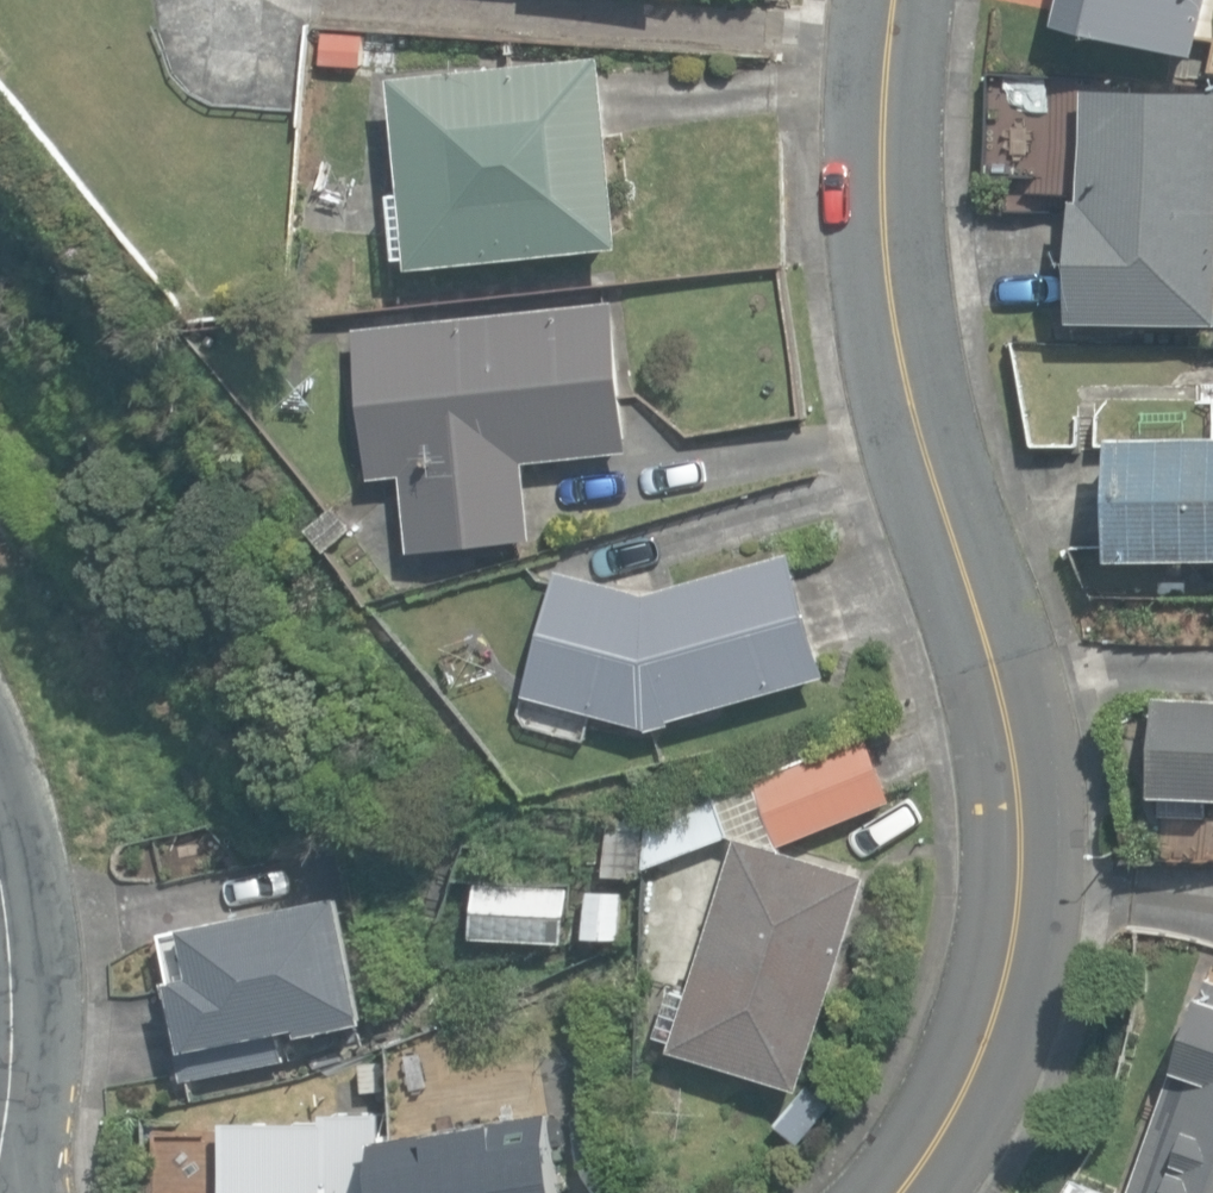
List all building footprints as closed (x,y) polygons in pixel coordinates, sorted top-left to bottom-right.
[(1212,68),(1212,0),(1114,0),(1104,42),(1212,68)] [(323,64),(361,67),(364,38),(326,34),(323,64)] [(413,253),(414,267),(624,245),(626,244),(606,54),(394,76),(406,192),(397,193),(403,254),(413,253)] [(1212,356),(1212,123),(1165,122),(1162,232),(1156,232),(1153,354),(1153,355),(1212,356)] [(404,473),(413,550),(536,536),(527,458),(631,447),(615,299),(356,328),(372,476),(373,476),(404,473)] [(310,527),(327,546),(353,523),(335,504),(310,527)] [(649,726),(650,729),(676,721),(674,717),(830,673),(795,549),(646,590),(559,566),(525,693),(649,726)] [(755,777),(781,842),(892,798),(866,733),(755,777)] [(645,816),(644,864),(733,832),(717,789),(645,816)] [(609,877),(642,877),(642,818),(609,818),(609,877)] [(675,1048),(804,1087),(869,877),(741,838),(694,991),(672,984),(658,1030),(679,1036),(675,1048)] [(475,936),(568,940),(570,885),(477,881),(475,936)] [(161,979),(182,1079),(286,1058),(280,1030),(302,1025),(304,1032),(368,1019),(342,891),(186,923),(187,928),(167,932),(176,976),(161,979)] [(589,937),(622,938),(624,894),(591,892),(589,937)] [(438,1085),(397,1094),(403,1120),(443,1112),(438,1085)] [(378,1110),(320,1108),(319,1117),(230,1115),(228,1192),(376,1192),(378,1110)] [(392,1192),(567,1192),(554,1111),(383,1139),(392,1192)]
